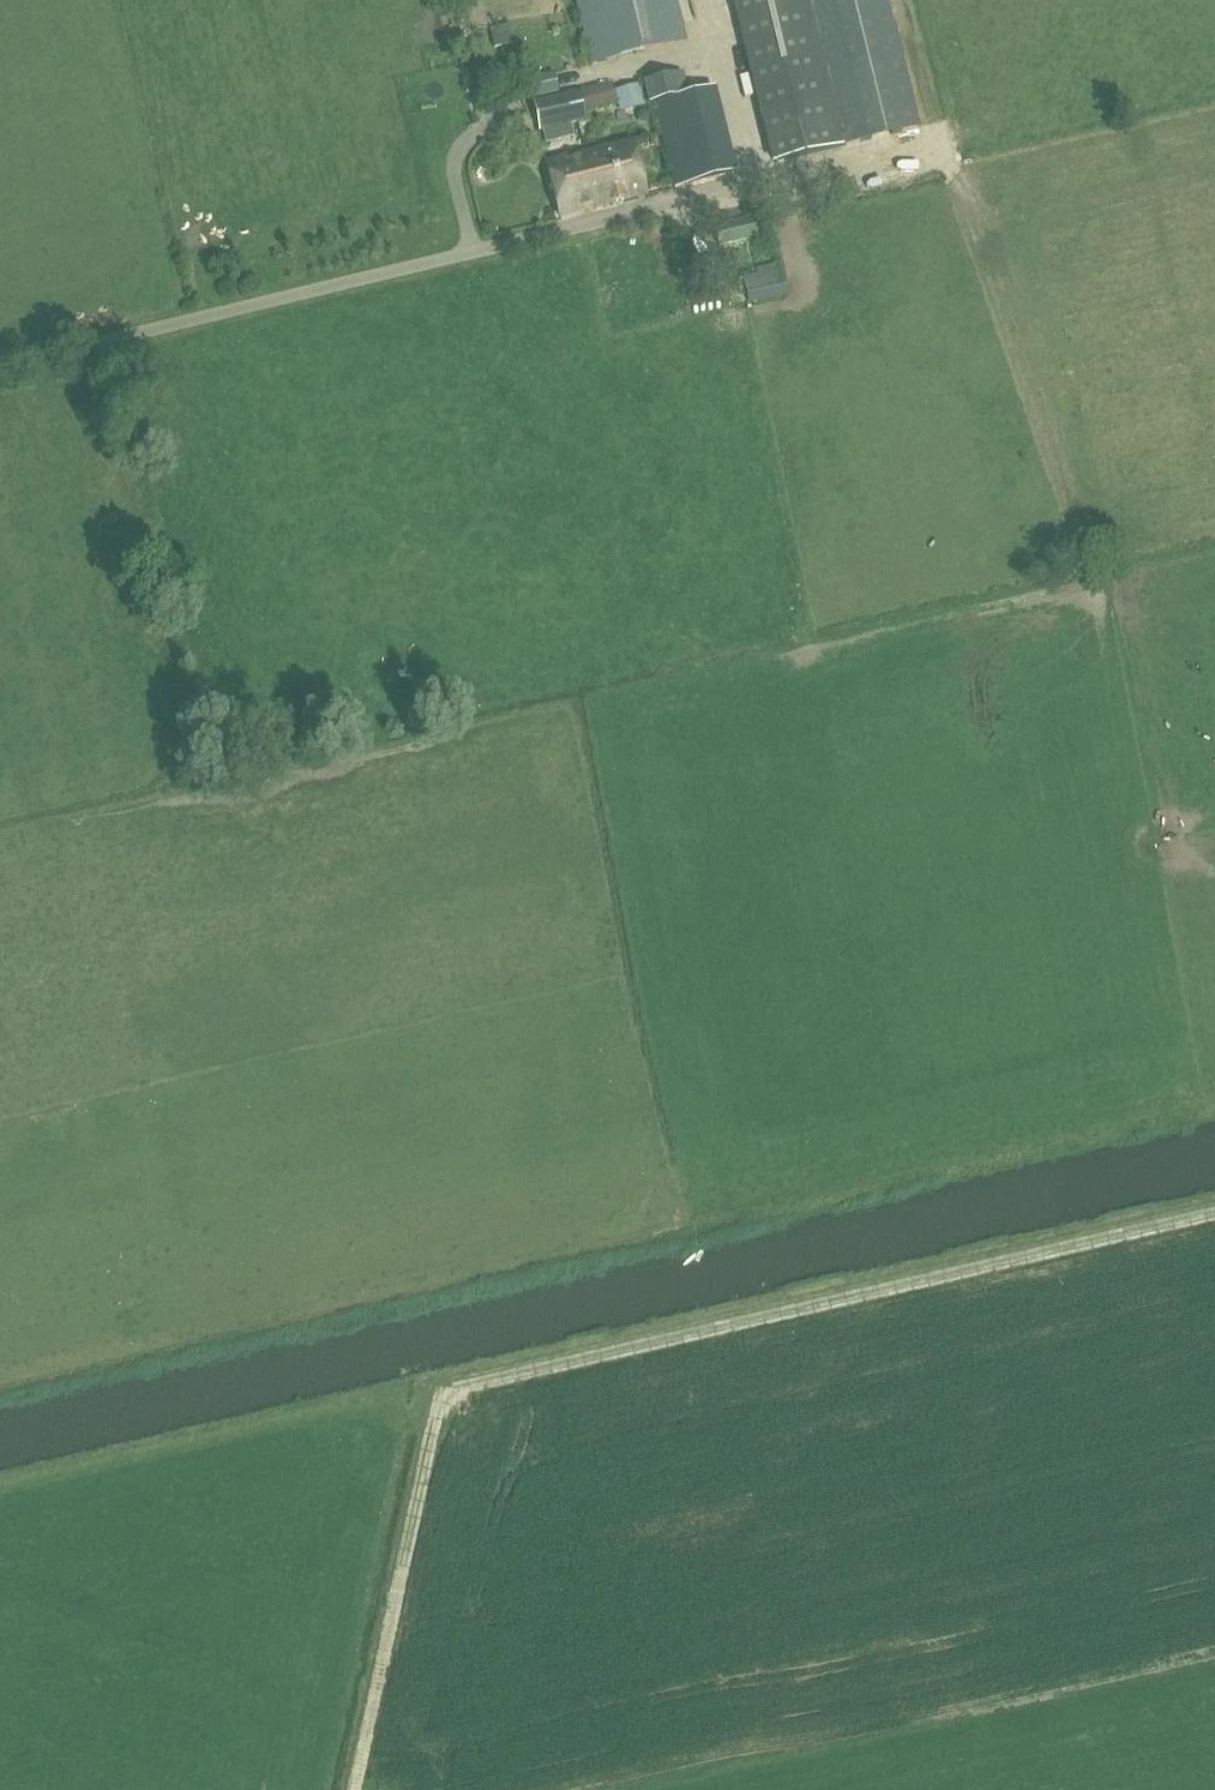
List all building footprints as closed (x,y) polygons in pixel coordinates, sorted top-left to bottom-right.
[(591,65),(687,40),(677,0),(575,0),(591,65)] [(846,141),(845,140),(917,121),(885,0),(733,0),(775,159),(846,141)] [(509,25),(490,29),(494,46),(513,43),(509,25)] [(533,98),(558,93),(554,72),(529,77),(533,98)] [(682,74),(648,82),(675,187),(731,173),(710,90),(687,95),(682,74)] [(615,90),(620,111),(643,105),(637,84),(615,90)] [(533,101),(540,131),(588,121),(581,89),(533,101)] [(593,187),(598,206),(603,205),(643,195),(631,140),(590,150),(578,153),(588,188),(593,187)] [(562,214),(598,206),(593,187),(588,188),(578,153),(549,159),(562,214)] [(758,236),(754,217),(714,226),(718,244),(758,236)] [(781,266),(742,274),(748,302),(787,293),(781,266)]
